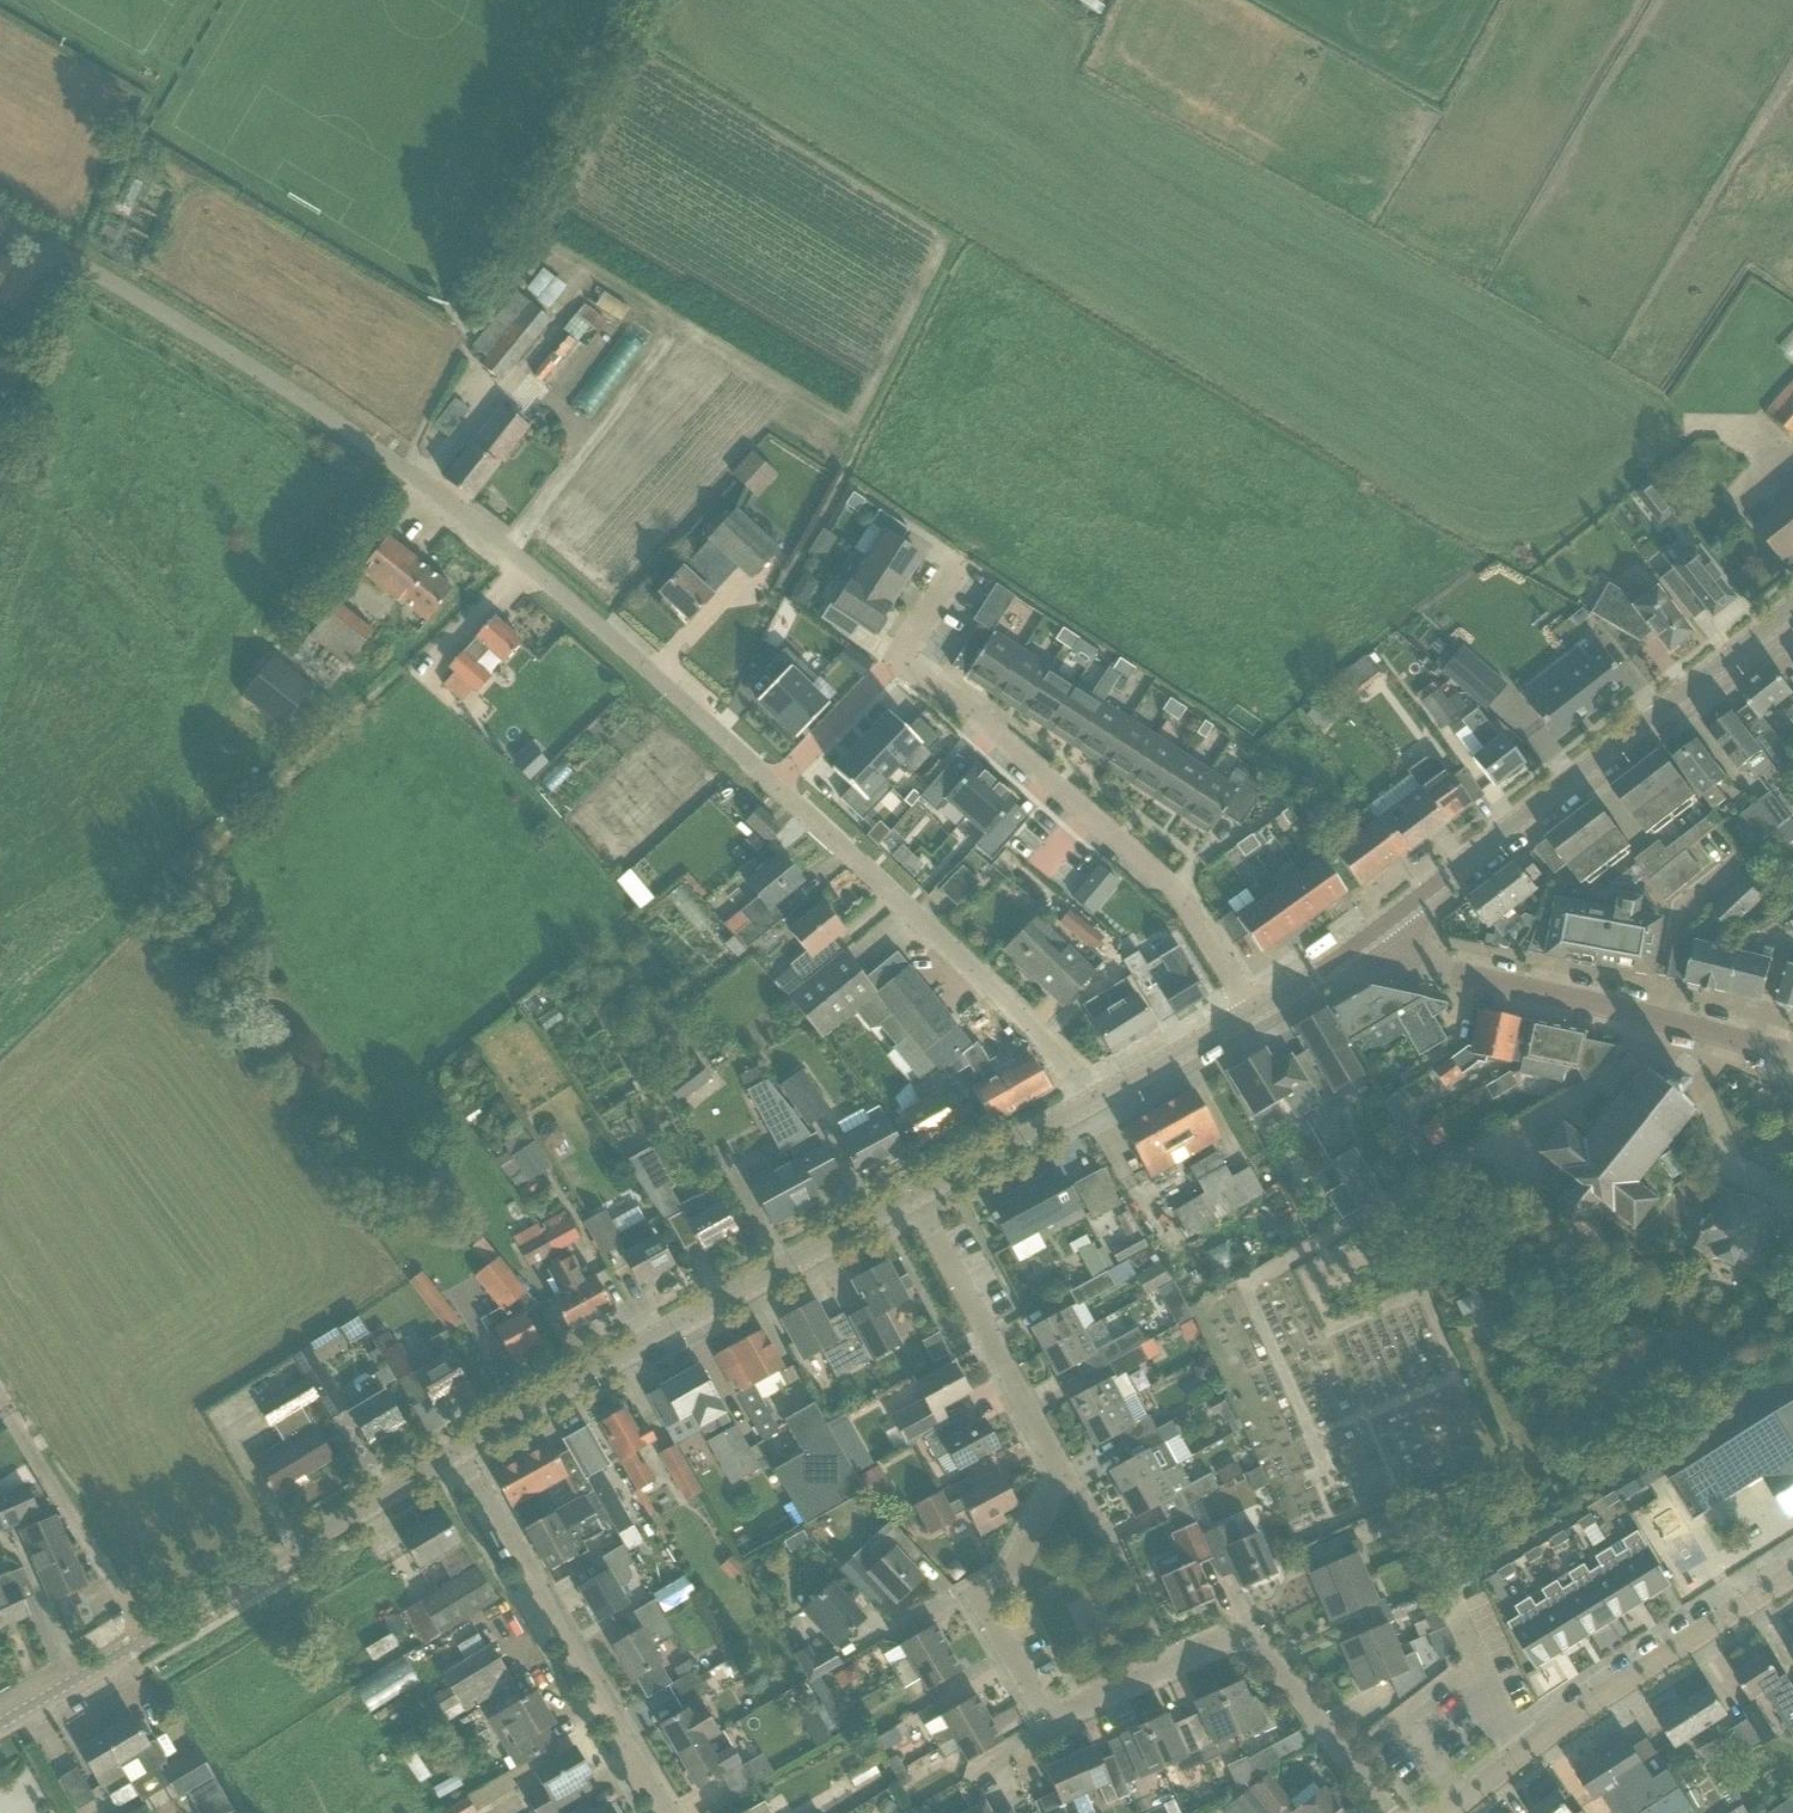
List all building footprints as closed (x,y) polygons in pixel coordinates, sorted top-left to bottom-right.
[(3,281),(14,260),(0,252),(0,285),(3,281)] [(500,381),(516,363),(552,321),(516,291),(473,347),(486,358),(481,365),(500,381)] [(607,321),(585,303),(563,330),(585,348),(607,321)] [(561,383),(604,415),(660,340),(636,322),(626,336),(613,327),(588,361),(581,357),(561,383)] [(1778,345),(1792,359),(1792,330),(1778,345)] [(560,361),(574,342),(563,333),(533,375),(542,382),(558,359),(560,361)] [(1767,412),(1792,437),(1792,384),(1767,412)] [(5,406),(10,388),(0,385),(0,405),(5,406)] [(455,399),(435,424),(449,434),(468,409),(455,399)] [(471,500),(486,482),(530,428),(503,405),(468,449),(464,446),(449,464),(453,468),(444,478),(471,500)] [(777,475),(752,452),(731,474),(756,497),(777,475)] [(1650,477),(1632,492),(1658,525),(1676,510),(1650,477)] [(1782,489),(1790,499),(1756,527),(1783,560),(1792,552),(1792,480),(1782,489)] [(853,493),(846,504),(857,511),(864,500),(853,493)] [(750,579),(767,561),(778,549),(736,510),(683,568),(675,576),(659,594),(689,622),(713,595),(699,583),(725,555),(750,579)] [(905,582),(922,555),(900,541),(908,529),(879,510),(869,525),(882,533),(867,557),(905,582)] [(844,556),(850,536),(835,533),(830,552),(844,556)] [(403,602),(427,622),(453,589),(387,537),(360,572),(401,604),(403,602)] [(816,542),(808,554),(820,562),(828,550),(816,542)] [(1670,570),(1659,578),(1692,620),(1693,619),(1704,610),(1710,617),(1734,599),(1693,547),(1668,567),(1670,570)] [(890,606),(905,582),(867,557),(852,581),(890,606)] [(806,589),(816,601),(832,587),(823,576),(806,589)] [(872,634),(890,606),(852,581),(848,579),(831,607),(828,605),(820,618),(850,636),(857,624),(872,634)] [(1607,584),(1590,613),(1639,642),(1651,633),(1655,638),(1655,637),(1666,652),(1677,643),(1680,647),(1690,638),(1688,635),(1691,633),(1655,588),(1639,601),(1607,584)] [(795,585),(788,598),(801,606),(809,594),(795,585)] [(991,632),(1014,596),(996,585),(973,620),(979,624),(964,647),(978,656),(965,676),(967,678),(967,677),(993,694),(1021,651),(995,634),(995,633),(994,632),(993,633),(991,632)] [(348,665),(374,632),(336,602),(310,635),(348,665)] [(1581,608),(1570,617),(1577,626),(1588,617),(1581,608)] [(493,617),(477,635),(449,667),(454,672),(442,686),(462,703),(474,690),(477,693),(491,678),(476,665),(489,650),(504,663),(506,660),(522,643),(493,617)] [(1063,645),(1071,633),(1063,628),(1055,640),(1063,645)] [(1071,633),(1063,645),(1071,650),(1079,638),(1071,633)] [(844,665),(855,651),(848,646),(836,658),(844,665)] [(1462,646),(1441,671),(1485,710),(1488,707),(1503,690),(1507,685),(1462,646)] [(1576,646),(1566,653),(1603,701),(1626,684),(1599,649),(1586,659),(1576,646)] [(775,682),(757,701),(776,719),(808,686),(809,687),(817,679),(785,648),(763,671),(775,682)] [(1020,711),(1048,668),(1021,651),(993,694),(1020,711)] [(277,652),(247,691),(287,722),(317,683),(303,672),(300,676),(288,667),(291,663),(277,652)] [(1566,653),(1517,691),(1555,739),(1603,701),(1566,653)] [(1380,674),(1366,656),(1342,675),(1356,693),(1380,674)] [(1111,670),(1120,675),(1127,663),(1119,658),(1111,670)] [(1128,680),(1135,668),(1127,663),(1120,675),(1113,685),(1112,687),(1120,693),(1128,680)] [(1770,665),(1739,690),(1761,719),(1792,693),(1770,665)] [(1047,728),(1075,686),(1048,668),(1020,711),(1047,728)] [(1108,668),(1102,678),(1113,685),(1120,675),(1111,670),(1108,668)] [(1442,728),(1458,716),(1468,708),(1447,682),(1438,689),(1422,701),(1442,728)] [(776,719),(796,738),(828,705),(809,687),(808,686),(776,719)] [(1095,713),(1102,703),(1075,686),(1047,728),(1074,746),(1095,713)] [(1170,698),(1162,710),(1170,716),(1178,703),(1170,698)] [(1320,698),(1306,716),(1323,729),(1337,712),(1320,698)] [(1074,746),(1100,763),(1128,720),(1102,703),(1095,713),(1074,746)] [(1178,703),(1170,716),(1178,721),(1186,709),(1178,703)] [(1493,787),(1496,785),(1524,763),(1509,745),(1501,735),(1499,736),(1478,709),(1461,721),(1482,748),(1471,757),(1493,787)] [(888,712),(869,731),(902,763),(919,745),(928,753),(940,740),(918,718),(906,730),(888,712)] [(1757,742),(1749,732),(1734,713),(1733,713),(1735,717),(1712,735),(1738,769),(1763,750),(1757,742)] [(1155,737),(1128,720),(1100,763),(1127,780),(1155,737)] [(1197,733),(1205,738),(1213,726),(1204,721),(1197,733)] [(1757,742),(1763,750),(1773,765),(1775,767),(1779,773),(1792,762),(1792,756),(1772,730),(1757,742)] [(869,731),(851,750),(884,781),(885,781),(902,763),(869,731)] [(1181,755),(1155,737),(1127,780),(1154,797),(1181,755)] [(1675,759),(1689,778),(1703,796),(1713,809),(1728,798),(1718,785),(1728,777),(1716,762),(1701,743),(1678,762),(1675,758),(1675,759)] [(851,750),(832,769),(851,787),(840,799),(862,821),(893,789),(885,781),(884,781),(851,750)] [(1661,751),(1612,789),(1647,834),(1696,796),(1661,751)] [(1208,772),(1181,755),(1154,797),(1155,798),(1181,815),(1208,772)] [(1417,763),(1406,771),(1408,774),(1409,774),(1419,788),(1446,824),(1472,804),(1483,795),(1463,768),(1452,777),(1445,768),(1444,769),(1437,759),(1433,758),(1430,757),(1427,757),(1424,758),(1417,763)] [(920,797),(919,798),(936,813),(947,801),(966,817),(996,783),(976,765),(973,768),(963,780),(947,766),(928,789),(920,797)] [(1208,772),(1181,815),(1182,815),(1208,832),(1207,833),(1209,834),(1222,814),(1240,825),(1259,796),(1253,792),(1258,783),(1234,768),(1225,783),(1210,773),(1208,772)] [(1408,774),(1368,805),(1378,818),(1377,819),(1387,832),(1392,828),(1408,851),(1446,824),(1419,788),(1409,774),(1408,774)] [(966,817),(985,834),(974,846),(992,861),(1019,829),(1003,815),(1013,804),(1016,801),(996,783),(966,817)] [(913,791),(904,802),(911,808),(919,798),(920,797),(913,791)] [(1758,805),(1768,818),(1779,832),(1792,820),(1792,818),(1773,793),(1758,805)] [(1535,848),(1555,874),(1567,865),(1582,884),(1631,846),(1611,819),(1596,801),(1596,800),(1535,848)] [(1758,805),(1744,817),(1763,841),(1776,830),(1778,832),(1779,832),(1768,818),(1758,805)] [(756,811),(745,822),(753,829),(765,840),(769,844),(781,830),(775,824),(760,810),(758,808),(756,811)] [(1297,820),(1288,808),(1281,814),(1289,825),(1297,820)] [(1722,822),(1714,812),(1690,831),(1698,841),(1722,822)] [(929,826),(949,838),(957,825),(937,813),(929,826)] [(1369,825),(1334,851),(1345,867),(1358,884),(1360,886),(1408,851),(1392,828),(1387,832),(1377,819),(1369,825)] [(753,829),(745,839),(756,849),(765,840),(753,829)] [(1666,849),(1675,861),(1687,852),(1686,851),(1698,841),(1690,831),(1666,849)] [(1251,834),(1244,840),(1252,852),(1260,846),(1251,834)] [(1244,840),(1236,845),(1244,857),(1252,852),(1244,840)] [(1660,840),(1647,850),(1663,870),(1675,861),(1666,849),(1660,840)] [(903,845),(893,856),(902,865),(913,855),(903,845)] [(1644,872),(1650,880),(1663,870),(1647,850),(1634,860),(1637,864),(1644,872)] [(1702,871),(1687,852),(1675,861),(1663,870),(1650,880),(1666,899),(1702,871)] [(737,936),(747,948),(783,919),(773,906),(803,882),(780,854),(761,869),(746,881),(760,898),(727,924),(737,936)] [(913,855),(902,865),(912,875),(922,864),(913,855)] [(1542,874),(1527,855),(1518,862),(1517,862),(1492,881),(1514,909),(1539,890),(1533,881),(1542,874)] [(1006,857),(997,867),(1009,877),(1017,867),(1006,857)] [(1321,858),(1299,874),(1324,909),(1346,893),(1321,858)] [(1637,864),(1617,879),(1624,888),(1644,872),(1637,864)] [(961,865),(938,889),(956,906),(978,882),(961,865)] [(1090,914),(1118,881),(1100,867),(1073,900),(1090,914)] [(1299,874),(1278,889),(1303,924),(1324,909),(1299,874)] [(1624,888),(1617,879),(1595,897),(1606,902),(1614,896),(1620,891),(1624,888)] [(1730,928),(1762,897),(1746,879),(1713,910),(1730,928)] [(1492,881),(1468,900),(1490,928),(1494,925),(1504,936),(1515,926),(1506,915),(1514,909),(1492,881)] [(1218,921),(1216,922),(1233,945),(1246,935),(1260,954),(1282,939),(1257,904),(1256,904),(1245,889),(1225,903),(1236,918),(1235,919),(1230,912),(1218,921)] [(1278,889),(1257,904),(1282,939),(1303,924),(1278,889)] [(1535,935),(1528,952),(1560,958),(1568,960),(1568,961),(1591,965),(1597,966),(1598,965),(1654,975),(1664,917),(1602,905),(1556,898),(1552,922),(1542,920),(1537,930),(1535,935)] [(786,998),(842,953),(832,940),(843,931),(821,905),(790,931),(806,951),(788,965),(790,968),(774,982),(786,998)] [(1095,952),(1105,941),(1069,909),(1059,921),(1095,952)] [(1526,914),(1521,918),(1535,935),(1537,930),(1542,920),(1526,914)] [(1094,973),(1095,972),(1094,971),(1050,928),(1040,939),(1027,927),(1021,933),(1004,950),(1062,1006),(1094,973)] [(1672,954),(1668,977),(1730,993),(1740,951),(1697,939),(1698,934),(1697,934),(1690,928),(1674,942),(1672,954)] [(1139,952),(1122,962),(1145,999),(1159,990),(1162,995),(1175,1015),(1205,997),(1193,976),(1189,971),(1176,949),(1147,966),(1139,952)] [(1730,993),(1762,1001),(1762,1000),(1768,978),(1772,959),(1757,955),(1740,951),(1730,993)] [(874,995),(908,967),(896,953),(865,978),(843,952),(842,953),(786,998),(820,1039),(854,1011),(860,1006),(874,995)] [(1095,972),(1094,973),(1097,979),(1098,980),(1111,973),(1103,964),(1095,972)] [(1792,1007),(1792,968),(1787,965),(1782,978),(1775,1001),(1778,1002),(1777,1006),(1788,1010),(1790,1006),(1792,1007)] [(908,967),(874,995),(922,1054),(957,1026),(909,967),(908,967)] [(1105,992),(1082,1006),(1112,1055),(1136,1040),(1156,1028),(1144,1007),(1126,979),(1122,981),(1105,992)] [(1419,1055),(1425,1052),(1445,1040),(1432,1017),(1444,1009),(1445,1003),(1369,986),(1368,988),(1363,989),(1362,987),(1328,1008),(1339,1028),(1347,1042),(1367,1031),(1376,1050),(1405,1032),(1419,1055)] [(534,993),(522,1002),(530,1013),(542,1004),(534,993)] [(860,1006),(854,1011),(869,1029),(878,1028),(895,1047),(892,1050),(893,1051),(917,1081),(923,1076),(933,1068),(922,1054),(874,995),(860,1006)] [(1346,1045),(1325,1009),(1299,1024),(1292,1029),(1293,1031),(1313,1064),(1315,1063),(1333,1092),(1361,1075),(1344,1046),(1346,1045)] [(1467,1046),(1461,1051),(1433,1071),(1444,1086),(1475,1064),(1477,1057),(1508,1064),(1518,1019),(1479,1010),(1471,1048),(1467,1046)] [(1563,1068),(1577,1071),(1581,1077),(1598,1067),(1602,1045),(1583,1041),(1585,1033),(1530,1021),(1525,1045),(1519,1074),(1560,1081),(1563,1068)] [(958,1057),(961,1054),(976,1041),(961,1023),(957,1026),(922,1054),(933,1068),(937,1073),(958,1057)] [(1220,1058),(1260,1038),(1252,1023),(1212,1042),(1220,1058)] [(982,1049),(976,1041),(961,1054),(974,1074),(979,1071),(986,1082),(972,1089),(991,1123),(1016,1109),(1011,1100),(1010,1100),(986,1057),(982,1049)] [(1246,1061),(1242,1060),(1232,1066),(1232,1070),(1227,1073),(1253,1116),(1284,1097),(1296,1116),(1319,1102),(1291,1056),(1274,1066),(1264,1050),(1246,1061)] [(1030,1056),(1003,1071),(993,1053),(986,1057),(1010,1100),(1011,1100),(1016,1109),(1049,1090),(1030,1056)] [(1666,1147),(1670,1151),(1683,1135),(1679,1131),(1696,1109),(1678,1095),(1687,1084),(1668,1069),(1660,1080),(1642,1066),(1627,1085),(1626,1085),(1582,1139),(1578,1137),(1583,1130),(1573,1123),(1568,1129),(1563,1126),(1564,1125),(1562,1123),(1537,1153),(1558,1171),(1543,1190),(1556,1200),(1557,1214),(1568,1222),(1582,1221),(1596,1232),(1610,1214),(1631,1231),(1656,1200),(1636,1184),(1666,1147)] [(801,1069),(777,1085),(808,1128),(831,1111),(801,1069)] [(841,1177),(830,1156),(824,1146),(823,1146),(762,1076),(745,1087),(783,1151),(788,1148),(795,1161),(771,1174),(768,1169),(747,1180),(753,1190),(772,1225),(818,1200),(814,1192),(841,1177)] [(1497,1079),(1485,1087),(1492,1099),(1505,1092),(1497,1079)] [(919,1103),(902,1112),(920,1145),(921,1144),(953,1127),(942,1106),(935,1094),(934,1095),(927,1082),(912,1091),(919,1103)] [(1193,1090),(1158,1109),(1177,1144),(1181,1142),(1189,1156),(1220,1138),(1205,1110),(1193,1090)] [(1399,1094),(1384,1102),(1394,1118),(1408,1109),(1399,1094)] [(473,1101),(461,1109),(473,1127),(485,1119),(473,1101)] [(843,1137),(839,1139),(845,1152),(857,1173),(884,1158),(887,1163),(904,1154),(893,1133),(879,1107),(865,1114),(870,1123),(843,1137)] [(1123,1129),(1134,1150),(1150,1177),(1172,1165),(1165,1151),(1177,1144),(1158,1109),(1123,1129)] [(1420,1127),(1429,1147),(1449,1137),(1437,1118),(1420,1127)] [(542,1127),(540,1136),(545,1144),(553,1146),(561,1141),(563,1132),(558,1125),(550,1122),(542,1127)] [(525,1180),(526,1182),(552,1167),(524,1130),(503,1144),(507,1151),(495,1160),(514,1186),(525,1180)] [(651,1146),(626,1160),(665,1222),(683,1212),(692,1229),(704,1249),(736,1232),(724,1211),(712,1188),(680,1206),(670,1188),(674,1186),(651,1146)] [(1357,1211),(1382,1196),(1354,1147),(1328,1161),(1348,1198),(1350,1198),(1357,1211)] [(1671,1177),(1683,1169),(1670,1151),(1658,1158),(1671,1177)] [(1218,1153),(1187,1169),(1201,1194),(1174,1210),(1189,1237),(1264,1192),(1250,1166),(1230,1178),(1218,1153)] [(1011,1246),(1032,1235),(1078,1209),(1068,1190),(1057,1169),(989,1205),(993,1214),(990,1215),(994,1221),(996,1220),(1011,1246)] [(1093,1220),(1119,1206),(1099,1169),(1073,1183),(1093,1220)] [(1677,1185),(1687,1200),(1698,1192),(1688,1177),(1677,1185)] [(517,1189),(524,1199),(540,1188),(534,1178),(517,1189)] [(1338,1193),(1329,1205),(1341,1214),(1350,1202),(1338,1193)] [(1754,1259),(1758,1261),(1766,1244),(1761,1242),(1774,1214),(1770,1213),(1773,1206),(1757,1200),(1755,1204),(1740,1197),(1739,1199),(1724,1193),(1719,1206),(1712,1203),(1692,1249),(1731,1265),(1735,1256),(1753,1264),(1754,1259)] [(605,1214),(585,1225),(601,1255),(618,1246),(624,1255),(628,1264),(640,1285),(672,1267),(661,1246),(656,1237),(654,1238),(645,1220),(644,1221),(636,1207),(610,1222),(605,1214)] [(1127,1210),(1117,1216),(1128,1235),(1138,1229),(1127,1210)] [(543,1234),(554,1252),(579,1239),(569,1220),(562,1224),(556,1215),(537,1225),(543,1234)] [(554,1252),(543,1234),(519,1247),(529,1266),(554,1252)] [(1143,1236),(1113,1252),(1118,1262),(1148,1246),(1143,1236)] [(1092,1242),(1076,1251),(1091,1280),(1115,1266),(1105,1247),(1097,1251),(1092,1242)] [(1776,1258),(1773,1265),(1783,1270),(1787,1261),(1789,1256),(1779,1251),(1776,1258)] [(595,1276),(586,1281),(572,1256),(560,1263),(592,1321),(613,1309),(595,1276)] [(498,1258),(474,1278),(500,1308),(479,1319),(487,1333),(491,1331),(499,1345),(502,1343),(511,1359),(540,1343),(529,1322),(525,1314),(534,1305),(525,1293),(526,1292),(498,1258)] [(1161,1261),(1136,1275),(1147,1295),(1173,1281),(1161,1261)] [(552,1299),(559,1312),(570,1333),(592,1321),(560,1263),(548,1269),(561,1293),(552,1299)] [(886,1263),(852,1281),(867,1308),(850,1318),(873,1359),(900,1344),(882,1313),(906,1300),(886,1263)] [(1115,1266),(1091,1280),(1070,1291),(1078,1306),(1071,1309),(1070,1307),(1031,1329),(1043,1351),(1082,1330),(1095,1324),(1095,1323),(1083,1303),(1116,1286),(1112,1280),(1127,1272),(1121,1263),(1115,1266)] [(421,1272),(409,1282),(428,1306),(440,1297),(421,1272)] [(440,1272),(429,1280),(455,1316),(466,1308),(440,1272)] [(1173,1282),(1158,1290),(1177,1324),(1192,1317),(1173,1282)] [(781,1320),(793,1341),(803,1360),(821,1351),(836,1378),(868,1361),(854,1334),(843,1313),(826,1322),(815,1302),(781,1320)] [(336,1387),(324,1366),(321,1368),(319,1365),(349,1346),(348,1345),(368,1332),(365,1325),(358,1314),(357,1315),(289,1356),(303,1379),(305,1378),(317,1397),(330,1419),(348,1408),(336,1387)] [(1090,1344),(1109,1334),(1101,1320),(1095,1323),(1095,1324),(1082,1330),(1043,1351),(1056,1375),(1095,1353),(1090,1344)] [(1192,1320),(1181,1326),(1190,1341),(1200,1335),(1192,1320)] [(1101,1347),(1109,1362),(1141,1344),(1145,1342),(1137,1328),(1101,1347)] [(761,1331),(716,1356),(727,1377),(762,1441),(779,1432),(753,1385),(782,1368),(773,1352),(761,1331)] [(399,1346),(397,1347),(388,1333),(372,1341),(377,1349),(378,1348),(388,1366),(390,1369),(396,1380),(413,1371),(399,1346)] [(466,1386),(454,1365),(437,1336),(422,1344),(434,1364),(416,1375),(433,1405),(466,1386)] [(1070,1400),(1083,1423),(1121,1403),(1136,1394),(1125,1373),(1149,1360),(1141,1344),(1109,1362),(1117,1377),(1111,1380),(1110,1378),(1070,1400)] [(1199,1380),(1214,1372),(1206,1357),(1191,1367),(1199,1380)] [(661,1389),(647,1396),(665,1429),(674,1446),(700,1431),(703,1436),(729,1421),(726,1416),(717,1400),(718,1400),(699,1365),(660,1387),(661,1389)] [(924,1400),(892,1418),(907,1445),(923,1436),(948,1423),(940,1408),(968,1393),(953,1365),(932,1377),(917,1386),(924,1400)] [(381,1388),(396,1380),(390,1369),(388,1366),(370,1377),(367,1375),(363,1375),(354,1380),(353,1382),(353,1386),(356,1391),(359,1393),(361,1393),(363,1392),(369,1402),(350,1413),(369,1444),(373,1441),(375,1443),(386,1436),(386,1433),(403,1423),(381,1388)] [(257,1466),(264,1476),(267,1482),(265,1484),(268,1487),(270,1486),(277,1498),(292,1489),(292,1483),(332,1458),(301,1408),(317,1397),(305,1378),(303,1379),(259,1407),(271,1426),(273,1424),(284,1442),(271,1450),(274,1455),(257,1466)] [(1228,1392),(1208,1402),(1214,1415),(1221,1411),(1233,1405),(1228,1392)] [(1148,1414),(1147,1415),(1136,1394),(1121,1403),(1083,1423),(1095,1446),(1117,1434),(1124,1448),(1156,1430),(1148,1414)] [(1243,1401),(1228,1409),(1236,1424),(1251,1416),(1243,1401)] [(804,1526),(863,1492),(855,1478),(854,1475),(844,1456),(814,1402),(783,1419),(802,1453),(773,1470),(804,1526)] [(1669,1480),(1694,1520),(1749,1487),(1750,1487),(1750,1486),(1763,1478),(1771,1490),(1770,1490),(1771,1491),(1772,1491),(1789,1519),(1792,1517),(1792,1403),(1669,1480)] [(624,1410),(600,1424),(612,1444),(637,1490),(653,1481),(644,1464),(640,1467),(631,1453),(654,1440),(646,1426),(636,1431),(624,1410)] [(949,1452),(958,1469),(998,1447),(983,1420),(970,1427),(963,1415),(948,1423),(923,1436),(936,1459),(949,1452)] [(564,1441),(582,1472),(593,1492),(608,1519),(609,1519),(618,1534),(633,1526),(616,1495),(602,1470),(609,1466),(587,1428),(564,1441)] [(1175,1431),(1171,1428),(1167,1428),(1158,1433),(1156,1430),(1124,1448),(1131,1460),(1109,1471),(1122,1495),(1175,1465),(1164,1445),(1174,1440),(1176,1436),(1175,1431)] [(760,1468),(752,1455),(741,1434),(728,1431),(707,1442),(731,1485),(760,1468)] [(565,1475),(551,1448),(548,1444),(527,1455),(533,1467),(529,1469),(531,1474),(519,1480),(525,1491),(530,1489),(532,1494),(565,1475)] [(659,1455),(686,1501),(700,1492),(674,1445),(659,1455)] [(863,1445),(844,1456),(854,1475),(854,1474),(874,1464),(863,1445)] [(525,1497),(532,1494),(530,1489),(525,1491),(519,1480),(531,1474),(529,1469),(533,1467),(527,1455),(494,1474),(517,1517),(532,1508),(525,1497)] [(1241,1473),(1235,1461),(1216,1472),(1222,1484),(1241,1473)] [(1209,1473),(1188,1484),(1178,1463),(1175,1465),(1122,1495),(1134,1518),(1181,1492),(1188,1504),(1217,1489),(1209,1473)] [(1255,1468),(1246,1473),(1254,1490),(1268,1483),(1260,1465),(1259,1466),(1255,1468)] [(875,1466),(855,1478),(863,1492),(866,1496),(886,1485),(876,1466),(875,1466)] [(593,1492),(582,1472),(568,1480),(579,1499),(593,1492)] [(914,1506),(919,1514),(930,1535),(956,1521),(953,1517),(966,1510),(979,1536),(1005,1522),(1000,1514),(1017,1505),(1001,1475),(980,1487),(948,1504),(941,1491),(914,1506)] [(38,1513),(26,1487),(0,1498),(0,1497),(0,1529),(38,1513)] [(608,1519),(593,1492),(579,1499),(524,1529),(547,1572),(587,1551),(583,1543),(603,1532),(599,1524),(608,1519)] [(1620,1500),(1615,1492),(1602,1499),(1607,1508),(1620,1500)] [(439,1559),(452,1582),(477,1568),(442,1509),(399,1536),(420,1570),(439,1559)] [(1393,1510),(1380,1515),(1386,1530),(1399,1524),(1393,1510)] [(1591,1514),(1579,1522),(1584,1530),(1597,1523),(1591,1514)] [(83,1586),(74,1564),(54,1518),(23,1532),(53,1600),(83,1586)] [(1212,1559),(1216,1567),(1219,1576),(1234,1570),(1242,1588),(1275,1573),(1265,1551),(1257,1533),(1241,1541),(1232,1520),(1201,1534),(1212,1559)] [(1197,1565),(1212,1559),(1201,1534),(1196,1522),(1193,1524),(1171,1533),(1185,1566),(1161,1577),(1178,1616),(1213,1600),(1197,1565)] [(852,1557),(838,1570),(872,1607),(886,1593),(896,1603),(923,1578),(912,1566),(923,1555),(906,1538),(894,1525),(875,1544),(870,1549),(881,1561),(868,1574),(852,1557)] [(633,1526),(618,1534),(622,1543),(638,1534),(633,1526)] [(1565,1530),(1552,1538),(1557,1547),(1570,1539),(1565,1530)] [(789,1554),(809,1543),(801,1531),(782,1542),(789,1554)] [(1628,1549),(1617,1555),(1646,1601),(1672,1585),(1639,1531),(1623,1540),(1628,1549)] [(1319,1597),(1367,1577),(1356,1553),(1363,1551),(1358,1539),(1340,1547),(1345,1557),(1309,1573),(1319,1597)] [(598,1622),(618,1610),(628,1605),(617,1586),(623,1586),(628,1584),(631,1578),(630,1573),(628,1567),(633,1563),(622,1545),(612,1551),(592,1563),(599,1576),(578,1588),(598,1622)] [(1537,1547),(1524,1555),(1529,1563),(1542,1555),(1537,1547)] [(1590,1572),(1618,1618),(1646,1601),(1617,1555),(1612,1547),(1596,1557),(1601,1565),(1590,1572)] [(732,1554),(719,1567),(732,1580),(744,1567),(732,1554)] [(1415,1558),(1403,1563),(1408,1575),(1421,1570),(1415,1558)] [(956,1559),(945,1568),(954,1579),(965,1570),(956,1559)] [(1511,1563),(1498,1571),(1503,1580),(1516,1572),(1511,1563)] [(1592,1635),(1618,1618),(1590,1572),(1585,1563),(1569,1573),(1574,1582),(1563,1589),(1592,1635)] [(497,1599),(477,1568),(452,1582),(403,1612),(423,1645),(497,1599)] [(29,1616),(20,1595),(16,1586),(16,1587),(10,1574),(0,1578),(0,1629),(29,1616)] [(1367,1606),(1371,1617),(1388,1609),(1383,1598),(1377,1601),(1367,1577),(1319,1597),(1330,1622),(1367,1606)] [(1536,1605),(1565,1651),(1592,1635),(1563,1589),(1558,1580),(1542,1589),(1548,1598),(1536,1605)] [(865,1618),(849,1601),(832,1583),(803,1611),(835,1646),(865,1618)] [(1537,1669),(1565,1651),(1536,1605),(1531,1597),(1516,1606),(1521,1614),(1508,1623),(1537,1669)] [(660,1663),(652,1649),(674,1636),(653,1600),(625,1617),(635,1633),(613,1646),(633,1679),(660,1663)] [(1339,1643),(1350,1668),(1397,1647),(1387,1623),(1394,1620),(1388,1609),(1371,1617),(1376,1628),(1339,1643)] [(1438,1609),(1424,1614),(1432,1632),(1445,1626),(1438,1609)] [(890,1666),(897,1678),(948,1648),(935,1625),(899,1645),(906,1657),(890,1666)] [(1432,1632),(1427,1634),(1432,1645),(1450,1637),(1446,1627),(1445,1626),(1432,1632)] [(365,1648),(373,1661),(398,1645),(390,1632),(365,1648)] [(432,1719),(459,1704),(464,1713),(514,1682),(491,1645),(441,1676),(449,1687),(423,1703),(432,1719)] [(809,1683),(820,1676),(840,1665),(832,1649),(815,1659),(808,1647),(793,1655),(809,1683)] [(1414,1652),(1402,1658),(1397,1647),(1350,1668),(1361,1692),(1390,1679),(1398,1699),(1426,1678),(1414,1652)] [(962,1671),(948,1648),(897,1678),(902,1687),(918,1678),(926,1692),(962,1671)] [(371,1685),(389,1711),(439,1676),(420,1649),(371,1685)] [(1752,1699),(1765,1691),(1774,1705),(1792,1737),(1792,1687),(1787,1675),(1781,1679),(1766,1656),(1736,1676),(1752,1699)] [(688,1661),(672,1670),(679,1681),(695,1672),(688,1661)] [(855,1664),(843,1671),(850,1683),(862,1676),(855,1664)] [(687,1711),(660,1726),(678,1756),(705,1740),(719,1732),(699,1699),(707,1694),(695,1672),(679,1681),(668,1687),(681,1709),(685,1707),(687,1711)] [(1248,1730),(1251,1737),(1253,1737),(1275,1727),(1276,1728),(1277,1727),(1254,1699),(1250,1701),(1241,1682),(1218,1693),(1237,1735),(1248,1730)] [(742,1683),(732,1689),(739,1702),(738,1703),(745,1715),(759,1707),(752,1695),(750,1696),(742,1683)] [(1702,1731),(1729,1715),(1712,1688),(1685,1705),(1702,1731)] [(1185,1719),(1204,1761),(1223,1754),(1227,1751),(1227,1748),(1226,1742),(1225,1740),(1237,1735),(1218,1693),(1195,1703),(1199,1713),(1185,1719)] [(518,1766),(534,1757),(554,1745),(545,1728),(553,1724),(536,1694),(525,1700),(524,1699),(519,1702),(520,1703),(514,1707),(508,1711),(491,1722),(518,1766)] [(515,1694),(502,1701),(508,1711),(514,1707),(520,1703),(519,1702),(515,1694)] [(938,1749),(989,1719),(976,1695),(924,1725),(932,1738),(938,1749)] [(839,1711),(831,1698),(822,1704),(829,1717),(839,1711)] [(1743,1709),(1749,1719),(1761,1741),(1764,1745),(1777,1737),(1756,1702),(1743,1709)] [(1676,1748),(1702,1731),(1685,1705),(1659,1722),(1672,1742),(1676,1748)] [(814,1706),(798,1715),(816,1745),(831,1736),(814,1706)] [(829,1717),(836,1730),(846,1724),(839,1711),(829,1717)] [(748,1734),(765,1726),(760,1714),(742,1723),(748,1734)] [(1143,1726),(1162,1768),(1174,1762),(1176,1768),(1178,1770),(1180,1771),(1204,1761),(1185,1719),(1171,1725),(1167,1715),(1143,1726)] [(132,1719),(102,1736),(118,1762),(118,1763),(119,1763),(131,1783),(133,1787),(138,1796),(142,1802),(169,1786),(159,1769),(167,1765),(166,1763),(167,1758),(157,1742),(151,1741),(147,1743),(145,1739),(132,1719)] [(1002,1742),(989,1719),(938,1749),(944,1759),(960,1749),(968,1762),(982,1754),(1002,1742)] [(1739,1756),(1761,1741),(1749,1719),(1725,1734),(1739,1756)] [(1162,1768),(1143,1726),(1120,1736),(1125,1746),(1111,1752),(1112,1755),(1125,1784),(1162,1768)] [(705,1740),(678,1756),(697,1788),(719,1775),(733,1798),(760,1783),(748,1763),(743,1767),(721,1731),(719,1732),(705,1740)] [(102,1736),(80,1750),(92,1770),(107,1794),(115,1809),(137,1796),(138,1796),(133,1787),(131,1783),(119,1763),(118,1763),(118,1762),(102,1736)] [(1719,1758),(1730,1751),(1721,1736),(1710,1744),(1719,1758)] [(1602,1758),(1620,1785),(1626,1796),(1627,1796),(1637,1812),(1641,1812),(1680,1788),(1669,1770),(1654,1779),(1647,1767),(1642,1761),(1629,1741),(1602,1758)] [(1274,1744),(1247,1759),(1255,1777),(1282,1761),(1274,1744)] [(1699,1750),(1708,1765),(1719,1758),(1710,1744),(1699,1750)] [(412,1746),(401,1754),(420,1783),(431,1775),(412,1746)] [(565,1809),(586,1797),(578,1783),(591,1776),(574,1747),(553,1759),(535,1770),(545,1787),(527,1798),(536,1812),(559,1812),(565,1809)] [(1094,1747),(1069,1758),(1085,1793),(1098,1788),(1106,1806),(1130,1794),(1125,1784),(1112,1755),(1099,1760),(1094,1747)] [(159,1769),(169,1786),(177,1800),(188,1794),(198,1812),(232,1812),(234,1812),(215,1779),(197,1748),(171,1763),(167,1765),(159,1769)] [(896,1756),(887,1761),(894,1774),(903,1769),(896,1756)] [(1244,1783),(1255,1777),(1247,1759),(1246,1757),(1227,1765),(1236,1787),(1244,1783)] [(1072,1799),(1085,1793),(1069,1758),(1044,1769),(1055,1792),(1038,1800),(1044,1812),(1078,1812),(1072,1799)] [(1577,1774),(1590,1794),(1594,1801),(1620,1785),(1602,1758),(1577,1774)] [(94,1798),(76,1769),(60,1779),(77,1808),(94,1798)] [(911,1781),(903,1769),(894,1774),(902,1787),(911,1781)] [(457,1774),(433,1787),(439,1797),(462,1784),(457,1774)] [(1270,1812),(1277,1812),(1290,1803),(1267,1775),(1251,1789),(1270,1812)] [(1691,1779),(1682,1785),(1697,1809),(1706,1803),(1691,1779)] [(1249,1790),(1233,1802),(1242,1812),(1268,1812),(1249,1790)] [(1323,1790),(1293,1812),(1342,1812),(1323,1790)] [(458,1812),(496,1812),(486,1794),(457,1810),(458,1812)] [(1557,1794),(1532,1812),(1572,1812),(1557,1794)] [(1610,1806),(1614,1812),(1637,1812),(1635,1811),(1626,1796),(1616,1803),(1610,1806)] [(1167,1812),(1180,1812),(1174,1797),(1163,1802),(1167,1812)] [(882,1798),(876,1812),(878,1812),(894,1812),(897,1805),(882,1798)] [(763,1802),(744,1812),(770,1812),(763,1802)] [(984,1803),(967,1812),(990,1812),(984,1803)] [(607,1805),(594,1812),(612,1812),(607,1805)]
